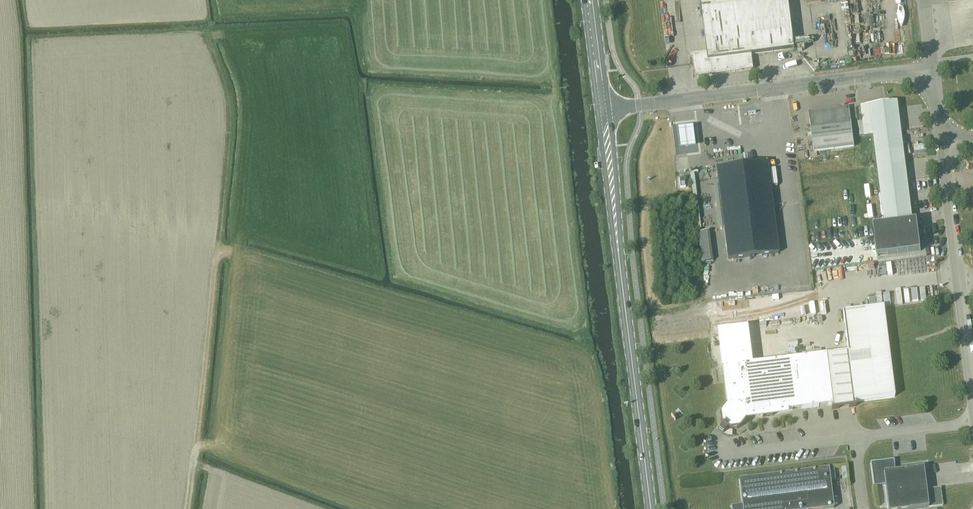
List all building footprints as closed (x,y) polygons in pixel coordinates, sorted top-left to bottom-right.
[(796,50),(790,0),(749,0),(702,6),(708,53),(694,55),(697,77),(755,70),(753,55),(796,50)] [(865,136),(901,132),(898,102),(861,107),(865,136)] [(815,151),(856,146),(851,106),(810,111),(815,151)] [(693,127),(677,129),(679,149),(695,147),(693,127)] [(876,155),(904,152),(901,132),(865,136),(865,137),(874,136),(876,155)] [(880,185),(908,181),(904,152),(876,155),(880,185)] [(730,258),(779,252),(768,163),(718,169),(730,258)] [(913,221),(908,181),(880,185),(885,224),(873,226),(877,256),(921,251),(917,220),(913,221)] [(710,229),(698,231),(703,261),(715,259),(710,229)] [(855,402),(895,397),(883,307),(843,313),(848,352),(826,355),(826,356),(722,368),(722,369),(726,368),(731,405),(728,405),(726,406),(724,407),(723,408),(722,410),(721,411),(721,412),(721,413),(720,414),(720,415),(720,416),(720,417),(720,418),(720,419),(720,420),(721,421),(721,422),(721,423),(722,424),(723,425),(719,430),(718,431),(719,432),(720,432),(722,434),(723,435),(725,436),(726,436),(728,437),(729,437),(731,430),(732,430),(734,430),(736,430),(737,429),(739,429),(741,428),(742,427),(743,426),(744,424),(745,423),(746,422),(746,421),(746,420),(746,419),(746,420),(745,416),(832,405),(832,409),(832,410),(856,407),(856,406),(855,406),(855,402)] [(926,490),(924,468),(894,472),(892,462),(873,465),(875,487),(885,485),(888,508),(921,508),(943,506),(941,488),(926,490)] [(834,508),(829,469),(739,480),(743,505),(733,506),(733,508),(832,508),(834,508)]
